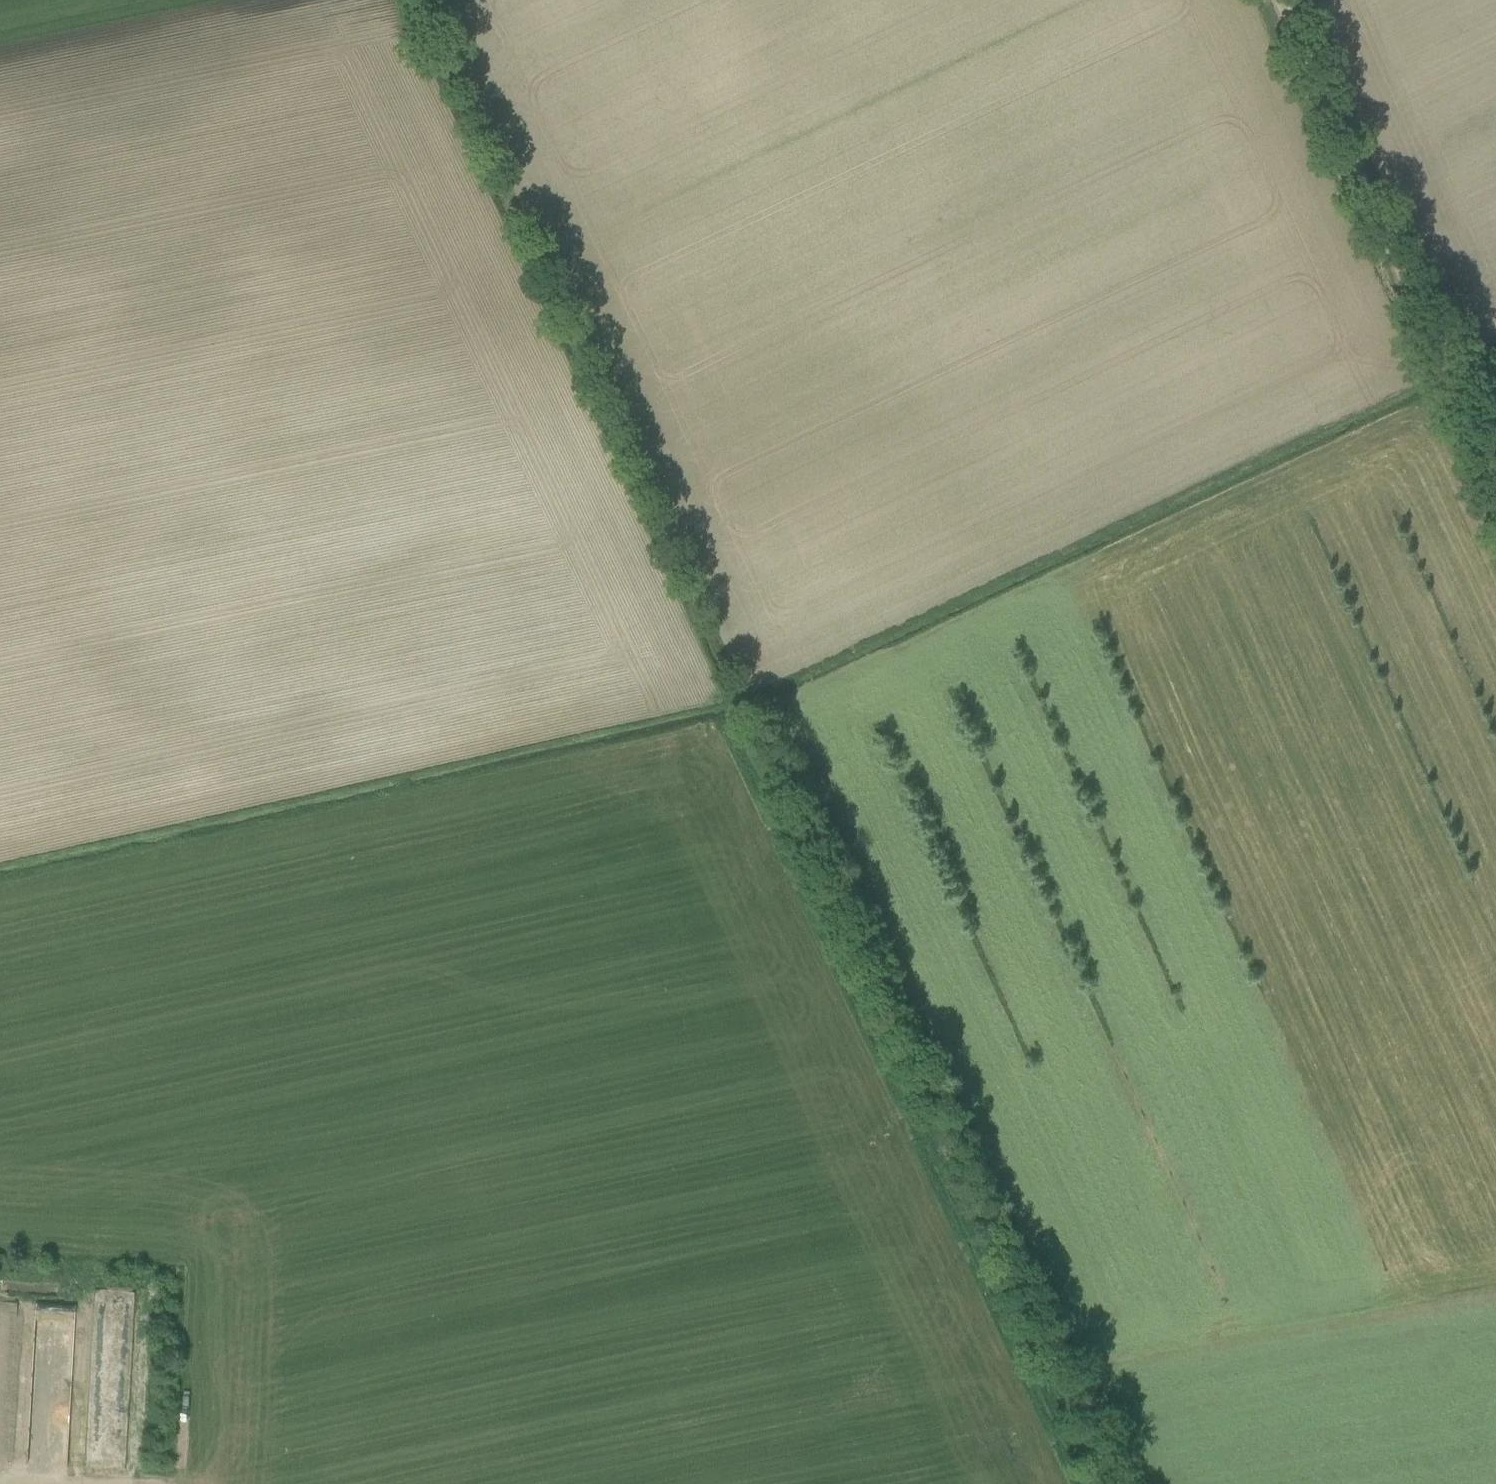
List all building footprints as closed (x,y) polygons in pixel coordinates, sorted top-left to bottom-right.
[(27,1467),(67,1469),(74,1304),(34,1302),(27,1467)]
